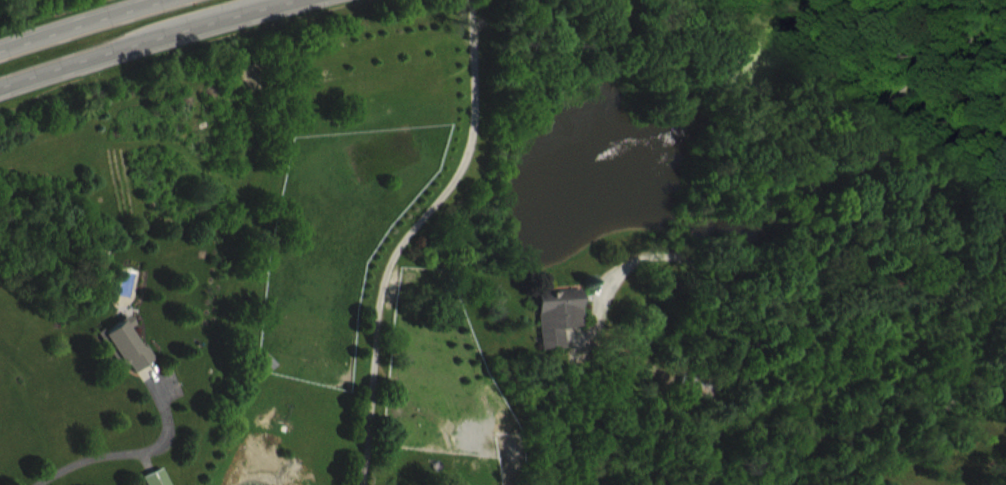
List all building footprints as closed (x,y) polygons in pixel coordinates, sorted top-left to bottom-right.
[(547,305),(549,363),(574,362),(573,341),(592,340),(590,303),(547,305)] [(106,348),(128,383),(137,378),(142,386),(163,373),(154,358),(150,361),(138,342),(144,338),(138,328),(106,348)]
